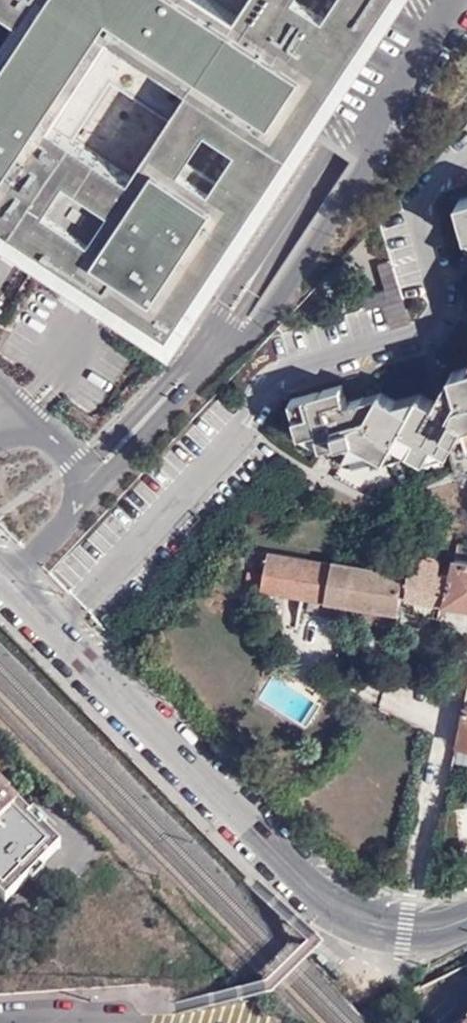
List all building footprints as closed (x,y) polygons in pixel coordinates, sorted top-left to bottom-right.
[(171,321),(384,0),(0,0),(0,209),(171,321)] [(369,291),(389,327),(414,313),(394,277),(369,291)] [(453,370),(435,401),(424,394),(395,403),(378,393),(349,402),(343,386),(291,400),(301,437),(318,433),(323,449),(341,445),(357,454),(375,450),(392,458),(412,452),(428,463),(452,455),(463,438),(466,437),(466,367),(453,370)] [(455,548),(450,578),(438,576),(440,564),(439,561),(437,557),(433,555),(426,558),(424,567),(411,566),(408,601),(466,609),(466,550),(455,548)] [(330,561),(265,550),(261,573),(245,571),(243,585),(344,602),(342,617),(395,626),(404,571),(351,562),(351,565),(330,561)] [(466,746),(466,705),(464,705),(457,744),(466,746)] [(60,848),(41,829),(39,832),(27,820),(29,818),(17,806),(13,810),(0,798),(0,899),(5,904),(60,848)]
